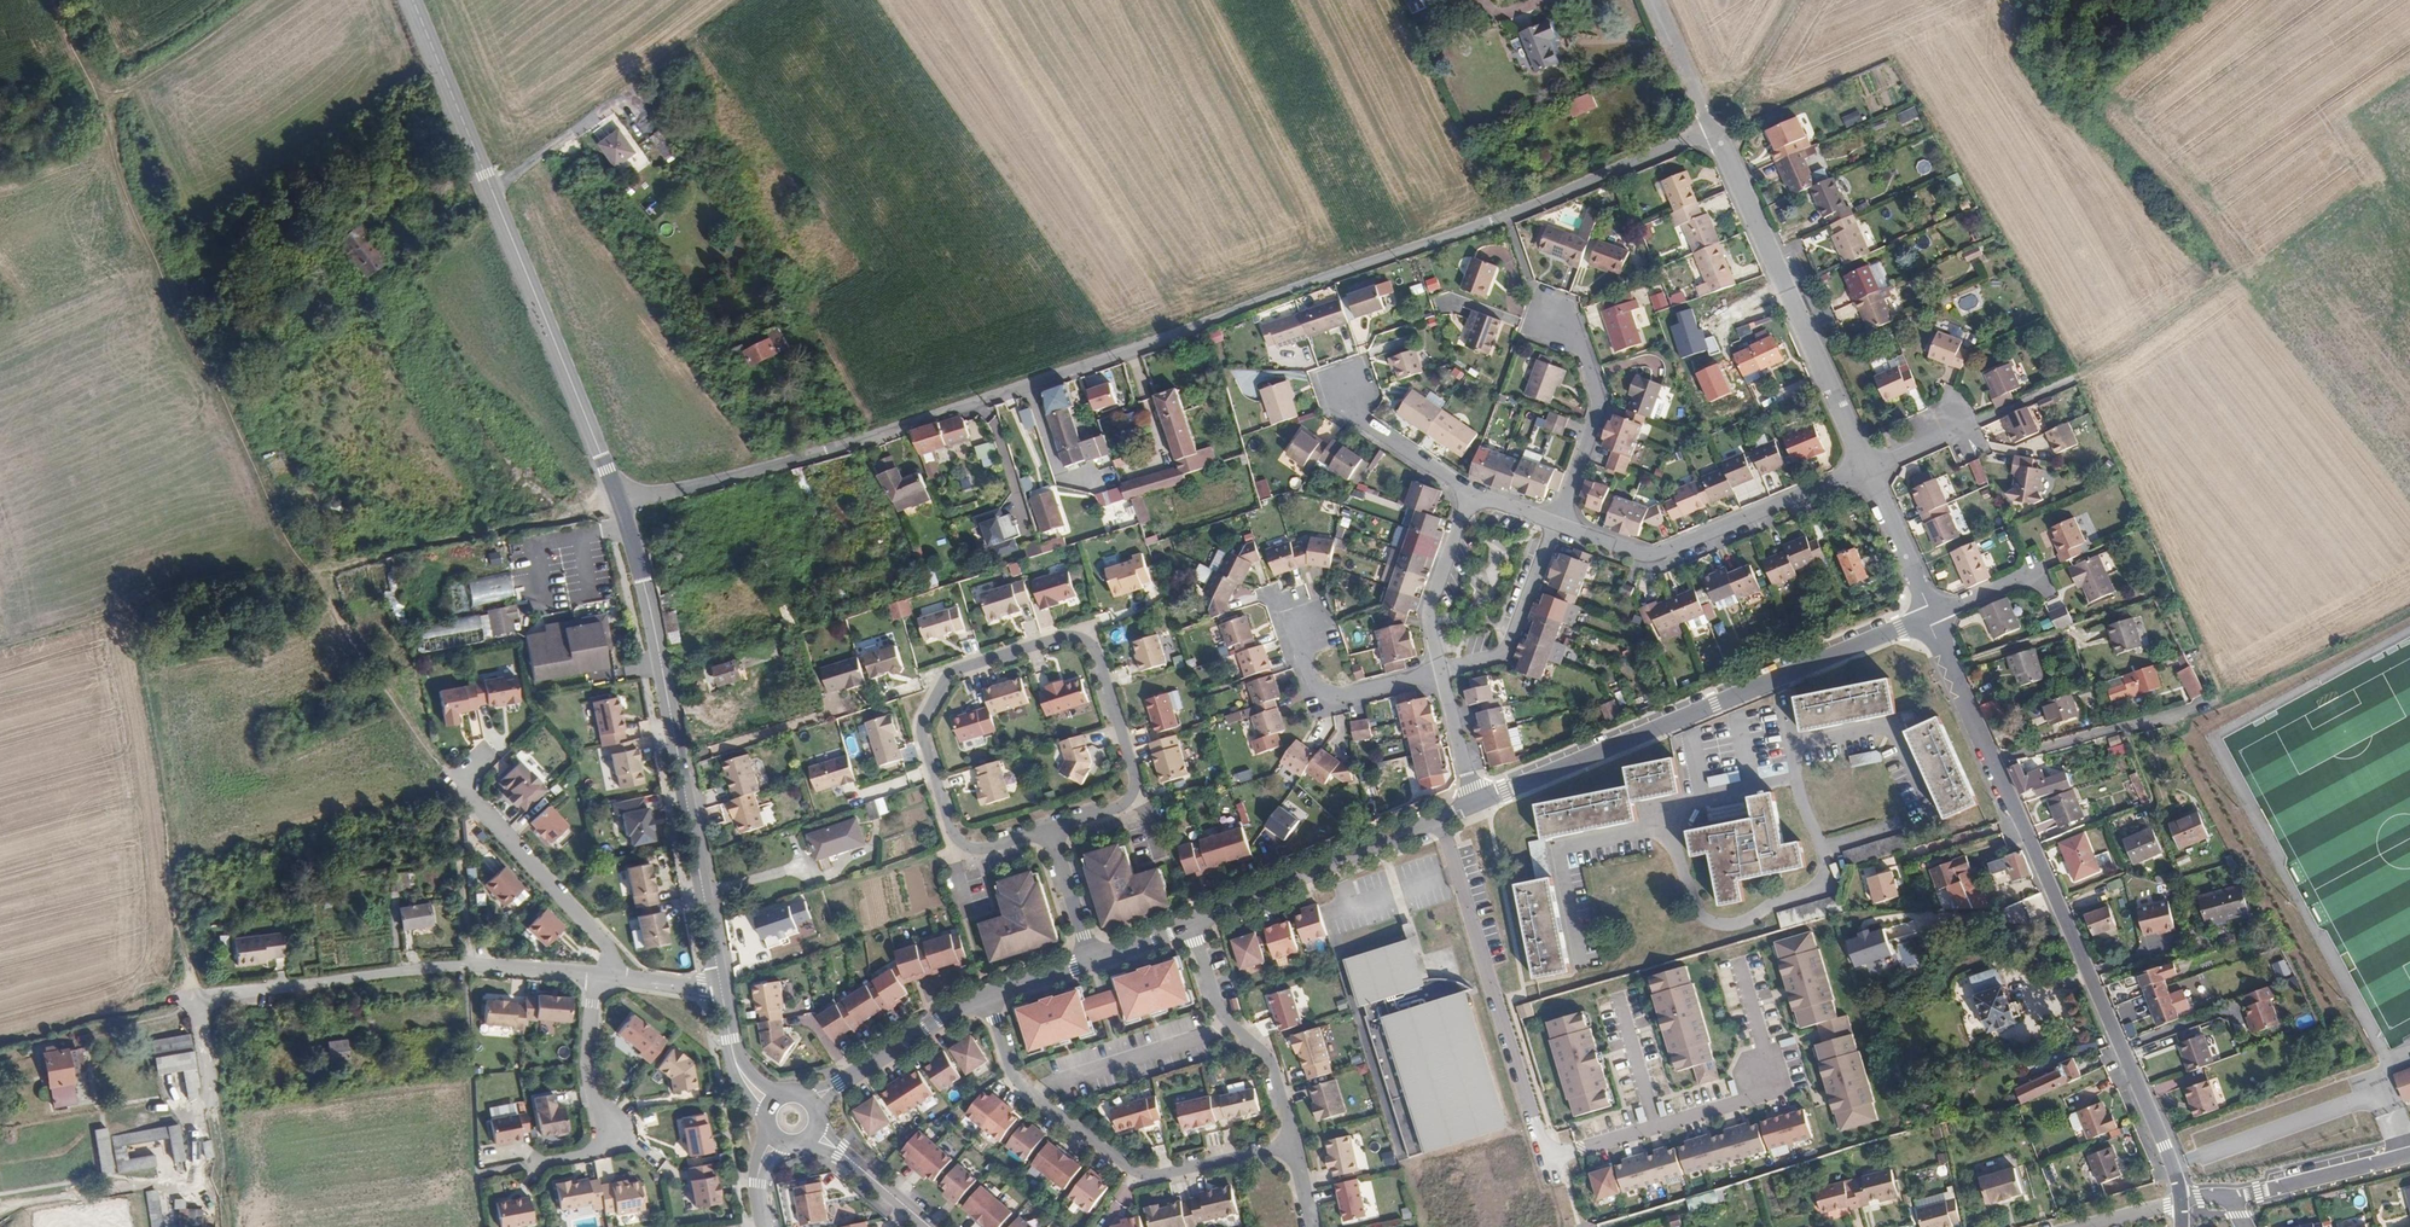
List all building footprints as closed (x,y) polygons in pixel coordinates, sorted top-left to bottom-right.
[(1412,15),(1429,8),(1425,0),(1406,0),(1412,15)] [(1472,12),(1490,11),(1489,0),(1471,0),(1472,12)] [(1561,45),(1553,29),(1527,41),(1545,79),(1564,70),(1554,49),(1561,45)] [(1592,93),(1567,103),(1573,119),(1598,108),(1592,93)] [(1846,127),(1863,122),(1860,112),(1843,117),(1846,127)] [(612,117),(592,130),(599,141),(619,128),(612,117)] [(636,149),(620,127),(599,142),(616,165),(636,149)] [(1776,163),(1804,151),(1793,127),(1770,138),(1776,151),(1772,154),(1776,163)] [(1819,185),(1804,151),(1776,163),(1780,172),(1784,171),(1795,196),(1819,185)] [(1916,165),(1922,175),(1932,170),(1927,159),(1916,165)] [(1690,202),(1697,199),(1693,190),(1689,192),(1679,170),(1656,181),(1670,211),(1690,202)] [(1949,177),(1953,188),(1963,184),(1959,173),(1949,177)] [(1837,177),(1819,185),(1814,188),(1827,216),(1830,216),(1832,223),(1858,212),(1855,205),(1851,206),(1837,177)] [(1693,211),(1690,202),(1670,211),(1674,220),(1678,218),(1693,252),(1715,242),(1716,241),(1700,208),(1693,211)] [(1780,222),(1785,220),(1778,205),(1773,207),(1780,222)] [(1862,222),(1858,212),(1832,223),(1848,264),(1873,252),(1859,223),(1862,222)] [(1583,263),(1592,239),(1551,224),(1541,252),(1572,264),(1574,259),(1583,263)] [(385,262),(361,225),(339,240),(363,277),(385,262)] [(1599,241),(1592,239),(1583,263),(1590,266),(1592,262),(1621,274),(1631,245),(1602,233),(1599,241)] [(1715,242),(1693,252),(1708,285),(1731,277),(1715,242)] [(1966,261),(1983,257),(1980,246),(1963,250),(1966,261)] [(1490,262),(1466,253),(1457,281),(1481,290),(1490,262)] [(408,265),(401,269),(408,280),(414,276),(408,265)] [(1856,302),(1882,290),(1871,265),(1848,275),(1855,291),(1852,293),(1856,302)] [(1436,277),(1425,282),(1430,293),(1441,288),(1436,277)] [(1410,287),(1412,296),(1424,293),(1422,284),(1410,287)] [(1387,308),(1379,285),(1351,295),(1359,318),(1387,308)] [(1732,294),(1730,287),(1711,294),(1714,300),(1732,294)] [(1671,296),(1674,306),(1687,301),(1684,291),(1671,296)] [(255,293),(246,300),(256,313),(264,305),(255,293)] [(1873,332),(1896,321),(1886,298),(1878,302),(1874,293),(1856,302),(1859,310),(1863,308),(1873,332)] [(1960,297),(1962,310),(1978,308),(1976,295),(1960,297)] [(1604,318),(1616,351),(1640,343),(1629,310),(1633,308),(1630,300),(1609,307),(1611,315),(1604,318)] [(1350,332),(1340,302),(1300,316),(1302,322),(1308,341),(1339,331),(1341,335),(1350,332)] [(218,308),(210,313),(214,325),(225,316),(218,308)] [(1691,308),(1676,313),(1680,324),(1670,327),(1681,360),(1706,352),(1691,308)] [(1489,354),(1502,319),(1473,309),(1467,327),(1472,329),(1466,346),(1489,354)] [(1308,341),(1302,322),(1293,326),(1291,319),(1264,328),(1272,352),(1285,347),(1286,351),(1309,343),(1308,341)] [(1742,347),(1748,345),(1771,337),(1765,319),(1736,329),(1742,347)] [(780,351),(791,346),(780,325),(768,330),(780,351)] [(731,349),(745,369),(753,365),(747,351),(772,337),(768,330),(731,349)] [(1405,378),(1432,369),(1419,331),(1393,339),(1405,378)] [(747,351),(753,365),(780,351),(772,337),(747,351)] [(1745,350),(1751,367),(1761,364),(1763,368),(1784,360),(1775,337),(1753,345),(1754,346),(1745,350)] [(1963,373),(1970,358),(1962,354),(1964,348),(1940,338),(1933,359),(1933,361),(1963,373)] [(1742,370),(1751,367),(1745,350),(1736,353),(1742,370)] [(1564,368),(1539,359),(1526,394),(1551,403),(1564,368)] [(1995,406),(2014,398),(2011,389),(2020,385),(2009,360),(1985,371),(1992,386),(1988,388),(1995,406)] [(1455,368),(1451,375),(1461,380),(1465,373),(1455,368)] [(1918,388),(1909,369),(1902,373),(1899,368),(1875,379),(1886,403),(1918,388)] [(1099,375),(1086,378),(1088,388),(1101,385),(1099,375)] [(1637,394),(1631,410),(1649,416),(1660,419),(1667,400),(1665,398),(1664,397),(1659,396),(1664,384),(1638,375),(1634,386),(1639,388),(1637,394)] [(1287,382),(1284,383),(1290,401),(1293,399),(1287,382)] [(1259,391),(1271,426),(1296,418),(1284,383),(1259,391)] [(1079,442),(1059,384),(1044,389),(1044,401),(1066,468),(1110,454),(1102,434),(1079,442)] [(1119,406),(1112,384),(1089,392),(1097,414),(1119,406)] [(1175,389),(1155,396),(1184,475),(1205,468),(1175,389)] [(1918,389),(1911,391),(1917,410),(1924,408),(1918,389)] [(1431,435),(1446,412),(1416,393),(1403,413),(1422,427),(1421,428),(1431,435)] [(2040,431),(2028,406),(2001,418),(2006,427),(2008,426),(2012,434),(2011,435),(2015,442),(2040,431)] [(1020,412),(1025,430),(1037,427),(1031,408),(1020,412)] [(1616,420),(1612,418),(1608,428),(1640,439),(1649,416),(1631,410),(1630,409),(1626,417),(1618,415),(1616,420)] [(1564,429),(1569,417),(1549,410),(1545,422),(1564,429)] [(1477,433),(1446,412),(1431,435),(1440,442),(1442,440),(1462,453),(1477,433)] [(940,423),(946,444),(970,437),(963,415),(940,423)] [(2079,441),(2069,420),(2047,430),(2057,452),(2079,441)] [(1561,438),(1564,429),(1545,422),(1542,431),(1561,438)] [(1901,431),(1897,422),(1886,427),(1890,436),(1901,431)] [(913,432),(920,452),(946,444),(940,423),(913,432)] [(1787,437),(1797,461),(1809,456),(1810,458),(1825,451),(1815,426),(1787,437)] [(1640,439),(1608,428),(1605,437),(1609,439),(1607,445),(1615,449),(1612,457),(1631,464),(1640,439)] [(1377,467),(1335,441),(1316,469),(1324,474),(1328,468),(1361,489),(1377,467)] [(994,442),(978,444),(981,467),(997,465),(994,442)] [(1314,472),(1326,454),(1320,451),(1318,454),(1298,442),(1285,464),(1303,476),(1308,468),(1314,472)] [(1754,451),(1764,475),(1786,465),(1776,442),(1754,451)] [(1725,463),(1727,466),(1736,487),(1756,478),(1746,454),(1725,463)] [(1486,467),(1478,465),(1472,481),(1495,488),(1505,459),(1490,455),(1486,467)] [(1631,464),(1612,457),(1609,465),(1620,469),(1628,471),(1631,464)] [(1970,463),(1979,486),(1991,482),(1981,458),(1970,463)] [(2033,468),(2033,460),(2015,458),(2013,474),(2014,475),(2013,492),(2005,498),(2010,504),(2038,508),(2048,502),(2042,496),(2045,469),(2033,468)] [(1521,464),(1505,459),(1495,488),(1501,490),(1503,486),(1512,489),(1521,464)] [(1523,459),(1521,464),(1512,489),(1529,494),(1539,464),(1523,459)] [(877,469),(895,498),(930,487),(925,471),(904,477),(900,463),(877,469)] [(1564,486),(1567,474),(1539,464),(1529,494),(1536,496),(1538,490),(1546,493),(1548,486),(1561,490),(1564,486)] [(792,469),(796,477),(805,475),(803,466),(792,469)] [(1716,499),(1737,490),(1727,466),(1706,475),(1716,499)] [(966,492),(977,489),(971,471),(960,476),(966,492)] [(1255,483),(1261,500),(1272,496),(1267,479),(1255,483)] [(1594,507),(1605,511),(1612,491),(1614,487),(1595,480),(1588,500),(1596,503),(1594,507)] [(1675,519),(1707,506),(1696,480),(1676,488),(1678,495),(1668,499),(1675,519)] [(1920,517),(1947,505),(1935,480),(1913,491),(1920,506),(1916,509),(1920,517)] [(1131,497),(1131,496),(1126,483),(1121,484),(1100,492),(1081,489),(1087,510),(1131,497)] [(1419,513),(1435,518),(1444,495),(1414,486),(1411,493),(1404,491),(1403,492),(1398,505),(1419,513)] [(1626,533),(1638,500),(1612,491),(1605,511),(1612,514),(1610,520),(1617,523),(1615,529),(1626,533)] [(1065,528),(1053,492),(1032,499),(1044,535),(1065,528)] [(1626,533),(1637,536),(1638,531),(1647,533),(1652,519),(1660,522),(1668,519),(1661,503),(1653,506),(1638,500),(1626,533)] [(988,546),(1021,537),(1012,513),(1005,514),(1001,506),(974,516),(977,526),(981,524),(988,546)] [(1941,518),(1938,509),(1920,517),(1934,549),(1958,538),(1948,515),(1941,518)] [(2064,562),(2089,551),(2071,512),(2043,525),(2055,553),(2060,552),(2064,562)] [(1444,544),(1446,537),(1440,534),(1444,522),(1435,518),(1419,513),(1413,533),(1444,544)] [(1819,523),(1826,540),(1830,539),(1823,522),(1819,523)] [(1819,544),(1826,540),(1819,523),(1811,526),(1817,539),(1819,544)] [(1441,552),(1444,544),(1413,533),(1407,552),(1431,561),(1435,550),(1441,552)] [(1029,558),(1067,545),(1063,535),(1025,548),(1029,558)] [(1795,571),(1825,558),(1819,544),(1817,539),(1809,542),(1807,537),(1785,546),(1787,552),(1795,571)] [(1294,549),(1300,569),(1313,565),(1332,570),(1336,544),(1318,539),(1317,542),(1294,549)] [(1971,588),(1994,578),(1978,540),(1955,550),(1971,588)] [(998,546),(1000,555),(1021,550),(1019,541),(998,546)] [(1217,569),(1220,571),(1244,582),(1249,584),(1259,564),(1267,560),(1261,543),(1251,546),(1246,559),(1226,550),(1217,569)] [(1294,549),(1292,544),(1271,551),(1279,575),(1300,569),(1294,549)] [(1582,577),(1591,552),(1572,546),(1570,554),(1565,552),(1563,560),(1558,558),(1555,568),(1582,577)] [(1438,563),(1441,552),(1435,550),(1431,561),(1438,563)] [(1868,577),(1857,550),(1840,556),(1852,583),(1868,577)] [(1134,558),(1106,568),(1115,593),(1117,595),(1124,593),(1126,590),(1125,588),(1133,585),(1134,589),(1144,586),(1143,582),(1151,578),(1142,551),(1133,554),(1134,558)] [(2092,558),(2089,551),(2064,562),(2081,597),(2107,585),(2095,557),(2092,558)] [(1407,552),(1400,571),(1430,582),(1434,574),(1428,571),(1431,561),(1407,552)] [(1773,587),(1797,576),(1795,571),(1787,552),(1762,562),(1773,587)] [(401,566),(399,554),(384,557),(388,568),(401,566)] [(1019,561),(1009,564),(1013,576),(1023,573),(1019,561)] [(1434,574),(1438,563),(1431,561),(1428,571),(1434,574)] [(1736,592),(1738,596),(1759,587),(1749,563),(1728,572),(1736,592)] [(931,588),(940,584),(932,565),(922,570),(931,588)] [(1736,592),(1728,572),(1726,567),(1717,571),(1718,574),(1704,579),(1713,602),(1736,592)] [(1570,600),(1573,602),(1582,577),(1555,568),(1552,577),(1555,579),(1552,586),(1557,588),(1555,595),(1570,600)] [(1068,569),(1032,580),(1041,610),(1058,604),(1057,601),(1075,595),(1068,569)] [(1217,611),(1219,618),(1237,612),(1234,603),(1244,582),(1220,571),(1210,593),(1223,598),(1217,611)] [(1400,571),(1393,593),(1417,601),(1421,588),(1427,590),(1430,582),(1400,571)] [(467,583),(473,607),(514,597),(508,573),(467,583)] [(1620,590),(1631,594),(1634,583),(1624,579),(1620,590)] [(1018,604),(1030,600),(1023,580),(980,594),(989,621),(991,622),(999,620),(1001,618),(1001,614),(1009,611),(1010,615),(1021,611),(1018,604)] [(1671,600),(1682,625),(1689,621),(1689,623),(1706,615),(1695,590),(1671,600)] [(1417,601),(1393,593),(1387,611),(1392,613),(1410,619),(1414,610),(1420,612),(1423,604),(1417,601)] [(1536,610),(1563,620),(1570,600),(1555,595),(1547,593),(1543,605),(1539,603),(1536,610)] [(893,620),(912,615),(909,598),(889,603),(893,620)] [(2005,599),(1977,612),(1980,620),(1985,617),(1997,643),(2021,633),(2005,599)] [(1665,632),(1682,625),(1671,600),(1661,604),(1659,600),(1643,607),(1651,625),(1660,622),(1665,632)] [(510,616),(508,605),(486,608),(490,633),(513,630),(510,616)] [(923,640),(937,636),(943,634),(964,628),(958,608),(917,619),(923,640)] [(2073,624),(2066,609),(2052,615),(2058,630),(2073,624)] [(1556,640),(1563,620),(1536,610),(1533,620),(1537,623),(1534,632),(1556,640)] [(523,634),(532,680),(607,666),(604,647),(610,647),(608,636),(603,612),(542,623),(543,631),(523,634)] [(1376,636),(1381,652),(1414,643),(1412,637),(1408,638),(1407,629),(1410,619),(1392,613),(1385,633),(1376,636)] [(1698,630),(1710,625),(1706,615),(1689,623),(1692,630),(1698,630)] [(2144,644),(2135,615),(2111,623),(2120,652),(2144,644)] [(2051,618),(2040,621),(2043,631),(2054,627),(2051,618)] [(1238,646),(1240,655),(1261,648),(1252,619),(1224,628),(1230,649),(1238,646)] [(1718,637),(1727,634),(1722,622),(1714,626),(1718,637)] [(1550,659),(1556,640),(1534,632),(1531,642),(1526,640),(1523,649),(1550,659)] [(1138,662),(1141,671),(1167,662),(1158,633),(1134,641),(1140,661),(1138,662)] [(1561,635),(1558,642),(1571,647),(1573,640),(1561,635)] [(974,638),(961,642),(965,655),(978,651),(974,638)] [(1384,670),(1386,676),(1407,671),(1404,663),(1417,658),(1414,643),(1381,652),(1386,669),(1384,670)] [(895,646),(864,656),(872,679),(885,674),(885,671),(890,670),(893,673),(897,673),(901,672),(902,669),(902,667),(895,646)] [(1261,648),(1240,655),(1248,677),(1273,670),(1265,648),(1261,648)] [(1543,678),(1550,659),(1523,649),(1519,659),(1524,661),(1521,671),(1543,678)] [(2044,682),(2033,651),(2006,659),(2013,679),(2017,678),(2019,689),(2044,682)] [(852,688),(866,683),(858,657),(820,669),(828,693),(851,686),(852,688)] [(1516,669),(1521,671),(1524,661),(1519,659),(1519,660),(1516,669)] [(715,667),(720,683),(742,676),(737,660),(715,667)] [(672,663),(674,674),(682,671),(680,663),(672,663)] [(2163,687),(2155,665),(2128,674),(2132,684),(2110,693),(2113,702),(2141,690),(2142,693),(2163,687)] [(2186,667),(2173,675),(2190,702),(2202,693),(2186,667)] [(512,674),(471,681),(475,703),(486,702),(486,703),(504,701),(504,703),(516,701),(516,699),(517,698),(512,674)] [(1020,677),(983,689),(988,706),(991,714),(1028,701),(1020,677)] [(1258,709),(1280,702),(1284,701),(1275,677),(1249,684),(1258,709)] [(1801,698),(1809,732),(1901,712),(1893,678),(1801,698)] [(1059,686),(1057,682),(1046,685),(1055,712),(1089,702),(1082,679),(1065,684),(1059,686)] [(1485,712),(1505,706),(1503,698),(1498,699),(1494,681),(1474,686),(1476,694),(1471,695),(1473,705),(1483,703),(1485,712)] [(463,685),(438,690),(445,724),(458,722),(456,711),(468,708),(463,685)] [(1439,712),(1445,711),(1443,700),(1439,695),(1435,692),(1431,691),(1423,689),(1420,690),(1422,698),(1431,697),(1433,703),(1436,703),(1439,712)] [(1406,720),(1439,712),(1436,703),(1433,703),(1431,697),(1422,698),(1420,690),(1400,695),(1406,720)] [(1147,698),(1157,732),(1179,725),(1176,714),(1175,711),(1169,692),(1147,698)] [(2078,715),(2071,693),(2045,702),(2052,724),(2078,715)] [(607,743),(623,739),(620,728),(622,728),(619,717),(617,717),(615,709),(617,708),(613,695),(588,702),(601,744),(607,743)] [(1988,721),(1999,718),(2003,716),(1997,699),(1981,706),(1988,721)] [(1607,723),(1619,717),(1612,701),(1600,707),(1607,723)] [(1258,709),(1249,712),(1252,722),(1255,721),(1261,741),(1253,744),(1258,757),(1286,749),(1281,736),(1290,733),(1280,702),(1258,709)] [(991,714),(988,706),(952,718),(960,741),(996,730),(991,714)] [(1480,735),(1510,727),(1505,706),(1485,712),(1480,713),(1483,725),(1477,726),(1480,735)] [(1414,736),(1443,729),(1439,712),(1406,720),(1410,737),(1414,736)] [(891,715),(865,724),(880,767),(903,760),(900,750),(898,750),(895,739),(893,739),(891,735),(897,733),(891,715)] [(1981,800),(1941,715),(1909,730),(1949,815),(1981,800)] [(1988,721),(1995,737),(2005,734),(1999,718),(1988,721)] [(1361,723),(1364,741),(1375,740),(1373,721),(1361,723)] [(1352,724),(1355,743),(1364,741),(1361,723),(1352,724)] [(1480,735),(1482,744),(1488,743),(1491,756),(1516,750),(1510,727),(1480,735)] [(1419,754),(1447,747),(1443,729),(1414,736),(1419,754)] [(1177,734),(1150,742),(1163,782),(1190,774),(1177,734)] [(2119,734),(2109,738),(2111,746),(2122,742),(2119,734)] [(1082,735),(1059,742),(1065,761),(1059,772),(1081,785),(1088,773),(1086,772),(1091,762),(1082,735)] [(632,746),(630,738),(623,739),(607,743),(614,773),(617,773),(619,786),(638,783),(641,779),(639,771),(636,769),(634,758),(636,758),(633,747),(632,746)] [(1297,741),(1280,763),(1303,781),(1309,774),(1320,760),(1297,741)] [(2125,742),(2109,748),(2112,758),(2129,751),(2125,742)] [(1453,772),(1447,747),(1419,754),(1426,779),(1453,772)] [(1881,749),(1849,756),(1852,767),(1883,760),(1881,749)] [(1320,760),(1309,774),(1328,788),(1335,781),(1343,787),(1353,786),(1351,768),(1344,768),(1326,753),(1320,760)] [(733,800),(753,793),(758,791),(747,755),(721,762),(733,800)] [(844,784),(854,781),(846,755),(807,767),(813,791),(843,782),(844,784)] [(1538,805),(1545,840),(1638,820),(1634,801),(1682,790),(1676,756),(1627,766),(1631,786),(1538,805)] [(2020,760),(2013,762),(2010,769),(2020,791),(2035,786),(2039,785),(2040,776),(2047,773),(2045,768),(2025,774),(2020,760)] [(999,761),(976,769),(979,776),(977,777),(982,792),(978,793),(982,805),(989,804),(1011,796),(999,761)] [(516,802),(523,809),(544,789),(527,769),(525,771),(516,762),(497,780),(497,783),(502,789),(507,789),(510,792),(505,797),(513,805),(516,802)] [(1239,783),(1255,776),(1251,767),(1235,774),(1239,783)] [(1738,770),(1708,777),(1710,786),(1741,779),(1738,770)] [(2039,785),(2035,786),(2038,795),(2053,792),(2052,790),(2074,784),(2070,771),(2048,778),(2047,773),(2040,776),(2039,785)] [(2100,807),(2089,782),(2066,793),(2076,817),(2100,807)] [(1689,832),(1692,855),(1710,852),(1720,897),(1744,893),(1740,872),(1806,860),(1802,834),(1785,837),(1775,787),(1752,791),(1756,813),(1689,832)] [(2136,793),(2141,805),(2149,802),(2144,790),(2136,793)] [(733,800),(727,801),(733,818),(735,818),(740,833),(775,822),(771,807),(759,810),(753,793),(733,800)] [(617,811),(644,805),(642,796),(615,802),(617,811)] [(885,796),(875,799),(879,815),(889,812),(885,796)] [(876,817),(871,800),(862,803),(867,819),(876,817)] [(565,823),(547,803),(529,820),(535,826),(532,829),(538,837),(542,834),(547,840),(565,823)] [(647,806),(622,811),(629,843),(654,838),(647,806)] [(1303,822),(1283,807),(1268,826),(1288,841),(1303,822)] [(2197,810),(2169,821),(2179,846),(2208,833),(2197,810)] [(807,834),(814,858),(861,844),(854,820),(807,834)] [(1245,860),(1254,857),(1244,826),(1241,827),(1204,839),(1201,840),(1183,847),(1180,847),(1189,874),(1197,872),(1202,871),(1203,875),(1220,869),(1218,865),(1223,863),(1239,858),(1244,856),(1245,860)] [(2161,851),(2151,828),(2124,839),(2133,862),(2161,851)] [(2098,864),(2085,832),(2061,843),(2075,874),(2098,864)] [(1882,837),(1846,846),(1847,852),(1849,862),(1887,853),(1882,837)] [(1090,866),(1086,867),(1108,925),(1128,918),(1128,917),(1132,915),(1133,916),(1172,902),(1159,865),(1134,874),(1126,853),(1122,854),(1121,851),(1122,851),(1119,843),(1086,854),(1090,866)] [(2002,888),(2033,873),(2024,851),(1990,864),(2002,888)] [(2189,854),(2177,858),(2180,865),(2191,861),(2189,854)] [(1942,891),(1964,881),(1961,874),(1974,869),(1968,856),(1933,870),(1942,891)] [(654,902),(655,902),(647,862),(624,865),(633,906),(637,905),(654,902)] [(501,905),(520,890),(502,866),(482,881),(501,905)] [(1894,868),(1870,874),(1876,900),(1900,895),(1894,868)] [(1964,881),(1976,910),(1996,910),(1976,868),(1974,869),(1961,874),(1964,881)] [(1004,918),(979,925),(991,962),(1021,953),(1022,954),(1030,951),(1030,949),(1036,947),(1038,948),(1057,942),(1038,882),(1034,884),(1030,872),(998,883),(1002,894),(998,896),(1004,918)] [(1517,884),(1522,917),(1555,903),(1551,878),(1517,884)] [(2109,882),(2112,890),(2123,886),(2121,878),(2109,882)] [(2173,889),(2171,878),(2160,879),(2164,891),(2173,889)] [(2220,913),(2221,918),(2243,913),(2236,885),(2195,897),(2201,918),(2220,913)] [(2007,909),(2026,900),(2029,900),(2024,891),(2004,900),(2007,909)] [(2039,914),(2047,910),(2050,909),(2043,893),(2033,898),(2039,914)] [(1842,909),(1837,895),(1778,914),(1781,929),(1842,909)] [(427,925),(424,898),(380,905),(383,931),(427,925)] [(808,898),(757,918),(767,943),(798,932),(796,927),(816,919),(808,898)] [(2033,917),(2039,914),(2033,898),(2029,900),(2026,900),(2033,917)] [(2143,933),(2165,928),(2166,931),(2174,930),(2167,901),(2137,908),(2143,933)] [(655,910),(654,902),(637,905),(638,914),(634,915),(641,946),(662,942),(660,931),(661,931),(659,921),(658,921),(657,910),(655,910)] [(1326,934),(1316,903),(1307,906),(1308,911),(1295,915),(1302,941),(1326,934)] [(1555,903),(1522,917),(1532,978),(1567,972),(1555,903)] [(2117,926),(2109,906),(2088,915),(2096,935),(2117,926)] [(2042,921),(2051,916),(2047,910),(2039,914),(2042,921)] [(560,931),(543,911),(524,926),(542,946),(560,931)] [(2202,923),(2221,918),(2220,913),(2201,918),(2202,923)] [(1297,950),(1288,920),(1272,925),(1271,922),(1262,925),(1272,958),(1297,950)] [(1400,925),(1406,943),(1419,982),(1428,979),(1411,923),(1400,925)] [(1897,965),(1883,927),(1872,931),(1871,928),(1859,932),(1860,936),(1847,940),(1857,969),(1869,965),(1872,973),(1897,965)] [(238,932),(241,958),(259,957),(261,952),(277,950),(275,928),(238,932)] [(1263,960),(1253,929),(1244,932),(1244,935),(1231,939),(1240,967),(1263,960)] [(1812,930),(1775,942),(1780,959),(1778,960),(1794,1012),(1796,1011),(1801,1028),(1818,1023),(1824,1044),(1816,1046),(1821,1064),(1819,1064),(1835,1116),(1838,1115),(1843,1132),(1881,1121),(1875,1104),(1877,1103),(1861,1051),(1859,1052),(1854,1035),(1852,1035),(1846,1015),(1839,1017),(1834,1000),(1837,999),(1821,947),(1818,948),(1812,930)] [(415,948),(412,931),(400,934),(403,950),(415,948)] [(901,967),(905,980),(917,976),(918,979),(934,974),(933,969),(957,962),(958,966),(966,963),(956,932),(938,937),(937,932),(931,933),(932,939),(916,945),(914,940),(912,940),(914,945),(896,951),(901,967)] [(2175,947),(2188,943),(2185,933),(2172,938),(2175,947)] [(1419,982),(1406,943),(1348,961),(1362,1007),(1365,1006),(1368,1016),(1366,1018),(1409,1159),(1456,1144),(1505,1129),(1465,999),(1474,996),(1473,994),(1471,992),(1466,987),(1464,986),(1461,984),(1453,981),(1448,979),(1439,978),(1434,978),(1428,979),(1419,982)] [(1117,986),(1101,991),(1108,1014),(1124,1009),(1127,1018),(1188,999),(1185,992),(1186,991),(1175,958),(1151,966),(1150,964),(1138,968),(1138,969),(1114,976),(1117,986)] [(2286,958),(2272,963),(2278,978),(2291,973),(2286,958)] [(2144,983),(2148,994),(2169,987),(2164,976),(2178,971),(2174,961),(2125,978),(2129,988),(2144,983)] [(1687,966),(1650,977),(1655,994),(1652,995),(1668,1053),(1671,1052),(1676,1069),(1694,1064),(1700,1085),(1720,1079),(1709,1041),(1711,1041),(1694,983),(1692,983),(1687,966)] [(896,971),(903,983),(905,981),(905,980),(901,967),(896,971)] [(835,1007),(818,1018),(829,1034),(841,1030),(841,1031),(863,1024),(862,1020),(880,1008),(883,1012),(898,1003),(896,999),(907,992),(903,983),(896,971),(860,993),(857,988),(852,991),(854,996),(838,1006),(835,1001),(833,1002),(835,1007)] [(1995,971),(1971,981),(1976,997),(1975,998),(1989,1034),(2016,1023),(2014,1019),(2020,1015),(2015,1001),(2009,1004),(2002,987),(2002,988),(1995,971)] [(757,1013),(759,1022),(779,1018),(778,1010),(781,1009),(776,981),(749,986),(750,996),(753,996),(753,1002),(752,1002),(754,1013),(757,1013)] [(2272,994),(2268,983),(2242,993),(2246,1004),(2244,1005),(2249,1018),(2248,1023),(2250,1029),(2255,1029),(2278,1020),(2268,996),(2272,994)] [(1278,1030),(1299,1023),(1289,987),(1267,993),(1278,1030)] [(2148,994),(2162,1025),(2182,1017),(2180,1012),(2191,1008),(2184,990),(2172,994),(2169,987),(2148,994)] [(1103,1015),(1095,992),(1080,997),(1078,991),(1079,990),(1078,988),(1053,995),(1052,994),(1041,997),(1041,999),(1016,1006),(1029,1046),(1090,1029),(1087,1020),(1103,1015)] [(1101,991),(1095,992),(1103,1015),(1108,1014),(1101,991)] [(536,994),(525,994),(524,1004),(523,1018),(535,1018),(535,1017),(570,1018),(570,995),(556,994),(556,996),(550,995),(550,994),(535,993),(536,994)] [(1233,1011),(1241,1008),(1237,997),(1229,999),(1233,1011)] [(512,1028),(522,1028),(523,1018),(524,1004),(513,1003),(513,1001),(503,1001),(503,1000),(491,999),(492,1000),(482,1001),(482,1024),(512,1024),(512,1028)] [(1517,1005),(1521,1018),(1535,1014),(1531,1001),(1517,1005)] [(1584,1010),(1546,1021),(1551,1039),(1550,1039),(1566,1097),(1568,1097),(1573,1114),(1611,1103),(1606,1086),(1609,1085),(1592,1027),(1589,1028),(1584,1010)] [(648,1062),(665,1041),(631,1014),(616,1033),(640,1051),(638,1054),(648,1062)] [(761,1049),(771,1055),(770,1057),(779,1064),(792,1042),(782,1035),(779,1018),(759,1022),(756,1022),(761,1049)] [(2185,1051),(2192,1071),(2216,1062),(2202,1023),(2178,1032),(2181,1042),(2186,1040),(2189,1048),(2185,1051)] [(1305,1079),(1328,1072),(1324,1060),(1326,1059),(1315,1026),(1287,1035),(1291,1047),(1294,1046),(1296,1053),(1299,1067),(1301,1067),(1305,1079)] [(955,1035),(947,1040),(965,1070),(986,1057),(969,1030),(956,1037),(955,1035)] [(830,1036),(834,1042),(841,1037),(839,1034),(830,1036)] [(183,1071),(194,1070),(190,1037),(152,1043),(156,1075),(183,1071)] [(354,1040),(336,1041),(336,1057),(355,1056),(354,1040)] [(823,1049),(839,1060),(846,1051),(829,1040),(823,1049)] [(932,1050),(920,1058),(938,1088),(959,1074),(942,1047),(933,1053),(932,1050)] [(685,1057),(674,1048),(672,1049),(671,1048),(656,1068),(669,1077),(670,1091),(694,1088),(691,1064),(685,1059),(685,1057)] [(48,1085),(72,1082),(68,1049),(44,1052),(48,1085)] [(2033,1098),(2082,1076),(2072,1058),(2061,1064),(2058,1064),(2057,1065),(2057,1067),(2057,1069),(2058,1071),(2048,1075),(2047,1071),(2033,1077),(2035,1081),(2032,1083),(2032,1082),(2016,1089),(2019,1104),(2033,1098)] [(904,1070),(896,1076),(913,1103),(932,1091),(916,1067),(906,1073),(904,1070)] [(197,1090),(195,1070),(194,1070),(183,1071),(187,1102),(196,1100),(195,1090),(197,1090)] [(2403,1103),(2409,1101),(2409,1072),(2395,1077),(2403,1103)] [(913,1103),(896,1076),(887,1081),(890,1084),(879,1091),(895,1114),(913,1103)] [(1333,1129),(1345,1125),(1331,1079),(1307,1087),(1316,1115),(1312,1116),(1317,1133),(1332,1128),(1333,1129)] [(2221,1107),(2211,1079),(2187,1088),(2198,1116),(2221,1107)] [(1218,1093),(1209,1095),(1214,1119),(1235,1115),(1235,1116),(1246,1114),(1246,1112),(1257,1110),(1252,1087),(1218,1094),(1218,1093)] [(981,1125),(1000,1100),(992,1094),(990,1097),(980,1089),(963,1112),(981,1125)] [(889,1118),(871,1091),(863,1096),(864,1098),(852,1106),(868,1132),(889,1118)] [(554,1094),(534,1099),(543,1136),(554,1133),(559,1137),(567,1135),(569,1131),(571,1130),(565,1107),(557,1108),(554,1094)] [(1151,1119),(1159,1117),(1153,1094),(1110,1104),(1115,1126),(1141,1121),(1142,1125),(1152,1123),(1151,1119)] [(1203,1122),(1214,1120),(1214,1119),(1209,1095),(1175,1102),(1180,1127),(1192,1125),(1193,1127),(1204,1124),(1203,1122)] [(2117,1125),(2112,1114),(2107,1116),(2105,1112),(2098,1096),(2068,1107),(2066,1111),(2071,1122),(2075,1124),(2081,1122),(2087,1137),(2117,1125)] [(1008,1106),(1000,1100),(981,1125),(998,1139),(1015,1116),(1006,1109),(1008,1106)] [(519,1131),(528,1130),(525,1112),(489,1118),(492,1142),(494,1144),(501,1143),(504,1140),(519,1138),(519,1131)] [(711,1150),(703,1113),(681,1118),(688,1154),(711,1150)] [(1763,1125),(1770,1151),(1811,1139),(1804,1113),(1763,1125)] [(1003,1143),(1023,1158),(1042,1133),(1035,1126),(1032,1130),(1020,1121),(1003,1143)] [(173,1122),(108,1134),(113,1170),(151,1164),(149,1153),(124,1157),(122,1144),(165,1136),(169,1160),(180,1158),(173,1122)] [(1758,1126),(1679,1148),(1687,1174),(1765,1152),(1758,1126)] [(905,1159),(913,1166),(934,1142),(917,1128),(898,1148),(907,1156),(905,1159)] [(1347,1135),(1322,1139),(1326,1155),(1323,1156),(1326,1168),(1330,1167),(1331,1176),(1355,1170),(1347,1135)] [(108,1170),(103,1138),(92,1140),(96,1172),(108,1170)] [(1046,1174),(1065,1150),(1058,1144),(1056,1147),(1047,1138),(1030,1161),(1046,1174)] [(934,1142),(913,1166),(919,1173),(922,1170),(931,1178),(950,1157),(934,1142)] [(2117,1156),(2112,1145),(2089,1155),(2100,1183),(2121,1174),(2114,1158),(2117,1156)] [(1072,1156),(1065,1150),(1046,1174),(1062,1187),(1079,1165),(1070,1158),(1072,1156)] [(1393,1150),(1382,1153),(1386,1166),(1397,1162),(1393,1150)] [(1674,1150),(1616,1166),(1623,1192),(1682,1176),(1674,1150)] [(2009,1157),(1975,1167),(1978,1176),(2012,1166),(2009,1157)] [(957,1198),(974,1177),(955,1161),(942,1177),(953,1187),(949,1191),(957,1198)] [(715,1183),(711,1163),(688,1167),(695,1205),(719,1201),(718,1193),(719,1193),(717,1182),(715,1183)] [(1095,1173),(1087,1167),(1066,1194),(1085,1210),(1105,1185),(1093,1176),(1095,1173)] [(1612,1167),(1590,1173),(1598,1200),(1620,1193),(1612,1167)] [(1995,1181),(1993,1175),(1980,1179),(1987,1202),(1999,1198),(1999,1200),(2011,1196),(2010,1195),(2022,1191),(2014,1168),(2000,1173),(2002,1179),(1995,1181)] [(1893,1169),(1854,1179),(1856,1186),(1862,1206),(1870,1204),(1871,1207),(1890,1202),(1889,1199),(1899,1196),(1893,1169)] [(815,1171),(787,1178),(795,1217),(823,1210),(815,1171)] [(2000,1173),(1993,1175),(1995,1181),(2002,1179),(2000,1173)] [(603,1205),(598,1184),(597,1178),(587,1180),(586,1177),(573,1180),(574,1182),(568,1183),(567,1180),(552,1183),(558,1209),(589,1202),(591,1208),(603,1205)] [(1363,1217),(1354,1178),(1332,1183),(1341,1221),(1363,1217)] [(603,1205),(604,1210),(614,1208),(614,1213),(643,1207),(638,1179),(610,1184),(610,1182),(598,1184),(603,1205)] [(1862,1206),(1856,1186),(1847,1188),(1846,1181),(1818,1188),(1824,1212),(1853,1205),(1853,1208),(1862,1206)] [(974,1220),(994,1197),(979,1183),(960,1205),(969,1211),(967,1214),(974,1220)] [(1189,1201),(1194,1221),(1235,1211),(1230,1187),(1228,1185),(1219,1187),(1217,1190),(1205,1192),(1204,1190),(1198,1191),(1199,1195),(1189,1197),(1189,1201)] [(1690,1210),(1726,1199),(1722,1188),(1687,1199),(1690,1210)] [(141,1193),(142,1201),(146,1226),(159,1226),(154,1192),(141,1193)] [(500,1226),(510,1226),(533,1223),(528,1197),(495,1203),(500,1226)] [(994,1197),(974,1220),(981,1226),(983,1224),(986,1226),(996,1226),(1010,1210),(994,1197)] [(1955,1198),(1916,1206),(1921,1226),(1941,1226),(1943,1226),(1953,1225),(1952,1221),(1960,1219),(1955,1198)] [(1194,1221),(1189,1201),(1179,1203),(1178,1200),(1166,1203),(1166,1206),(1156,1207),(1155,1202),(1143,1205),(1147,1226),(1185,1226),(1194,1225),(1194,1221)] [(196,1208),(174,1207),(173,1226),(195,1226),(196,1208)] [(1015,1213),(1004,1226),(1032,1226),(1015,1213)] [(1137,1214),(1123,1217),(1123,1222),(1107,1225),(1107,1226),(1140,1226),(1137,1214)]
